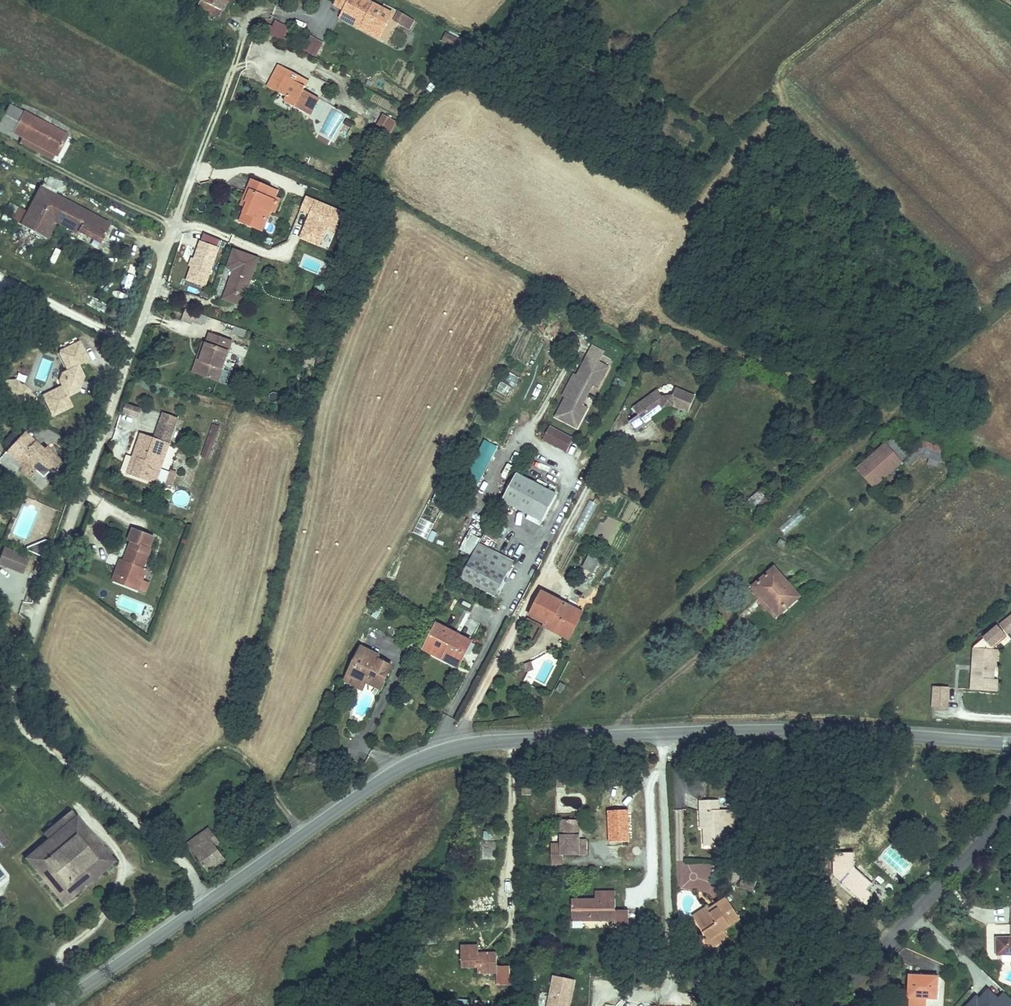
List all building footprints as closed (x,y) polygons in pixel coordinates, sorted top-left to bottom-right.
[(197,0),(221,13),(227,0),(197,0)] [(332,4),(374,26),(384,5),(374,0),(331,0),(334,1),(332,4)] [(407,7),(396,1),(394,5),(405,11),(407,7)] [(374,26),(332,4),(329,10),(371,32),(374,26)] [(267,17),(253,9),(249,16),(288,38),(295,25),(271,12),(267,17)] [(409,30),(414,20),(394,10),(388,20),(409,30)] [(451,33),(437,25),(433,31),(447,39),(451,33)] [(307,34),(300,49),(315,56),(322,41),(307,34)] [(272,56),(266,70),(280,76),(276,85),(284,88),(294,92),(292,98),(309,106),(318,86),(299,78),(303,68),(272,56)] [(280,76),(266,70),(262,79),(276,85),(280,76)] [(294,92),(284,88),(281,94),(292,98),(294,92)] [(0,98),(0,129),(7,129),(14,133),(47,150),(51,152),(62,130),(0,98)] [(391,113),(377,105),(367,123),(380,131),(391,113)] [(47,150),(14,133),(11,139),(44,156),(47,150)] [(273,187),(255,179),(251,189),(256,191),(251,203),(254,204),(251,212),(246,223),(266,232),(278,202),(268,198),(273,187)] [(273,187),(268,198),(278,202),(283,191),(273,187)] [(256,191),(251,189),(243,208),(251,212),(254,204),(251,203),(256,191)] [(49,190),(29,229),(55,243),(64,226),(86,238),(88,235),(110,247),(120,227),(49,190)] [(345,205),(327,197),(322,207),(340,216),(345,205)] [(49,261),(55,264),(60,250),(55,247),(49,261)] [(263,261),(239,252),(233,270),(238,272),(228,300),(246,307),(263,261)] [(204,315),(194,311),(190,322),(201,325),(204,315)] [(239,327),(228,323),(224,334),(235,337),(239,327)] [(235,339),(215,333),(212,343),(208,356),(210,357),(204,375),(222,381),(235,339)] [(45,396),(55,416),(76,405),(73,399),(75,393),(81,390),(88,375),(85,364),(93,358),(84,339),(64,349),(71,363),(70,368),(62,370),(58,381),(61,388),(45,396)] [(196,373),(204,375),(210,357),(208,356),(212,343),(207,341),(196,373)] [(598,363),(599,361),(589,355),(579,375),(579,376),(595,384),(600,387),(609,369),(598,363)] [(610,366),(599,361),(598,363),(609,369),(610,366)] [(514,384),(517,377),(510,373),(506,381),(514,384)] [(579,375),(576,374),(571,384),(590,394),(595,384),(579,376),(579,375)] [(590,394),(571,384),(566,394),(569,395),(585,403),(590,394)] [(661,386),(638,404),(650,421),(657,416),(655,413),(669,402),(669,400),(676,399),(676,402),(692,408),(698,393),(679,384),(676,392),(666,393),(661,386)] [(679,384),(661,386),(666,393),(676,392),(679,384)] [(21,390),(15,386),(6,388),(6,390),(12,391),(18,395),(21,390)] [(18,395),(12,391),(6,390),(6,396),(28,410),(37,409),(36,400),(21,390),(18,395)] [(568,421),(570,418),(581,424),(590,406),(585,403),(569,395),(558,416),(568,421)] [(124,404),(121,413),(138,418),(141,409),(124,404)] [(163,413),(161,420),(180,427),(182,419),(163,413)] [(581,424),(570,418),(568,421),(579,427),(581,424)] [(155,437),(143,434),(135,459),(130,457),(124,473),(130,475),(129,476),(136,478),(160,486),(180,427),(161,420),(155,437)] [(548,425),(541,440),(566,452),(573,437),(548,425)] [(40,435),(20,454),(28,463),(24,468),(33,478),(41,471),(51,480),(68,464),(54,450),(57,447),(50,441),(48,443),(40,435)] [(475,458),(488,463),(495,444),(482,439),(475,458)] [(858,471),(876,490),(904,463),(887,444),(858,471)] [(57,447),(54,450),(68,464),(72,460),(58,446),(57,447)] [(518,477),(504,504),(545,525),(559,498),(518,477)] [(818,488),(779,530),(787,536),(825,494),(818,488)] [(573,530),(582,534),(597,503),(588,499),(573,530)] [(139,543),(132,564),(136,565),(129,585),(148,592),(152,582),(155,572),(152,571),(159,549),(139,543)] [(29,555),(2,549),(0,557),(0,567),(25,573),(29,555)] [(487,552),(470,585),(497,600),(515,566),(487,552)] [(592,574),(599,561),(587,555),(580,568),(592,574)] [(121,583),(129,585),(136,565),(132,564),(128,562),(121,583)] [(46,571),(43,581),(50,583),(53,573),(46,571)] [(756,592),(781,621),(800,603),(776,575),(756,592)] [(152,582),(148,592),(155,594),(159,584),(152,582)] [(545,595),(533,619),(550,627),(552,623),(572,633),(582,613),(545,595)] [(552,623),(550,627),(548,630),(573,642),(586,614),(582,613),(572,633),(552,623)] [(440,626),(430,647),(451,657),(448,664),(464,672),(477,645),(440,626)] [(984,644),(981,686),(1007,688),(1008,677),(1004,676),(1004,664),(1004,663),(1001,663),(1003,645),(984,644)] [(451,657),(430,647),(427,653),(448,664),(451,657)] [(368,648),(365,653),(376,659),(379,654),(368,648)] [(366,680),(388,692),(401,669),(378,657),(377,660),(365,653),(353,677),(364,683),(366,680)] [(538,670),(535,662),(530,664),(533,672),(538,670)] [(364,683),(353,677),(350,684),(372,695),(377,686),(366,680),(364,683)] [(957,705),(959,684),(944,683),(942,704),(957,705)] [(561,757),(553,758),(553,766),(562,765),(561,757)] [(527,780),(518,780),(518,794),(527,794),(527,786),(527,780)] [(717,799),(696,799),(697,811),(701,810),(701,828),(702,847),(725,846),(724,809),(718,809),(717,799)] [(733,808),(724,809),(725,846),(735,846),(733,808)] [(41,841),(48,849),(66,833),(106,878),(118,867),(72,814),(41,841)] [(243,814),(234,818),(238,826),(246,823),(243,814)] [(571,818),(557,818),(557,845),(551,845),(552,863),(565,863),(564,855),(586,854),(586,839),(579,839),(577,839),(577,834),(571,835),(571,818)] [(199,840),(205,849),(226,835),(220,826),(199,840)] [(10,842),(0,831),(0,851),(10,842)] [(48,849),(30,864),(41,877),(52,867),(81,900),(106,878),(66,833),(48,849)] [(226,835),(205,849),(220,872),(236,861),(228,847),(232,844),(226,835)] [(846,855),(847,842),(825,843),(823,865),(856,896),(864,890),(863,882),(861,879),(866,874),(846,855)] [(882,857),(898,875),(908,866),(892,848),(882,857)] [(682,864),(682,889),(712,889),(712,864),(682,864)] [(52,867),(41,877),(70,910),(81,900),(52,867)] [(786,869),(786,882),(801,882),(801,869),(786,869)] [(758,881),(743,880),(743,891),(758,892),(758,881)] [(593,905),(569,905),(569,924),(570,924),(570,932),(580,931),(580,923),(613,922),(614,928),(629,927),(630,907),(615,907),(615,895),(593,895),(593,905)] [(720,911),(700,919),(706,938),(704,939),(707,948),(727,941),(724,933),(743,926),(734,902),(718,908),(720,911)] [(1002,919),(1010,918),(1010,902),(1001,903),(1002,919)] [(987,933),(988,951),(1010,950),(1010,918),(1002,919),(1002,933),(987,933)] [(476,947),(456,947),(456,971),(472,970),(473,976),(492,976),(491,956),(476,956),(476,947)] [(508,984),(508,966),(495,967),(495,984),(508,984)] [(927,969),(897,969),(897,992),(912,992),(926,993),(927,969)] [(548,1005),(570,1005),(575,980),(554,976),(548,1005)] [(966,1005),(1010,1005),(1010,1000),(1002,991),(996,997),(985,986),(966,1005)] [(912,992),(897,992),(896,1002),(911,1003),(912,992)]
